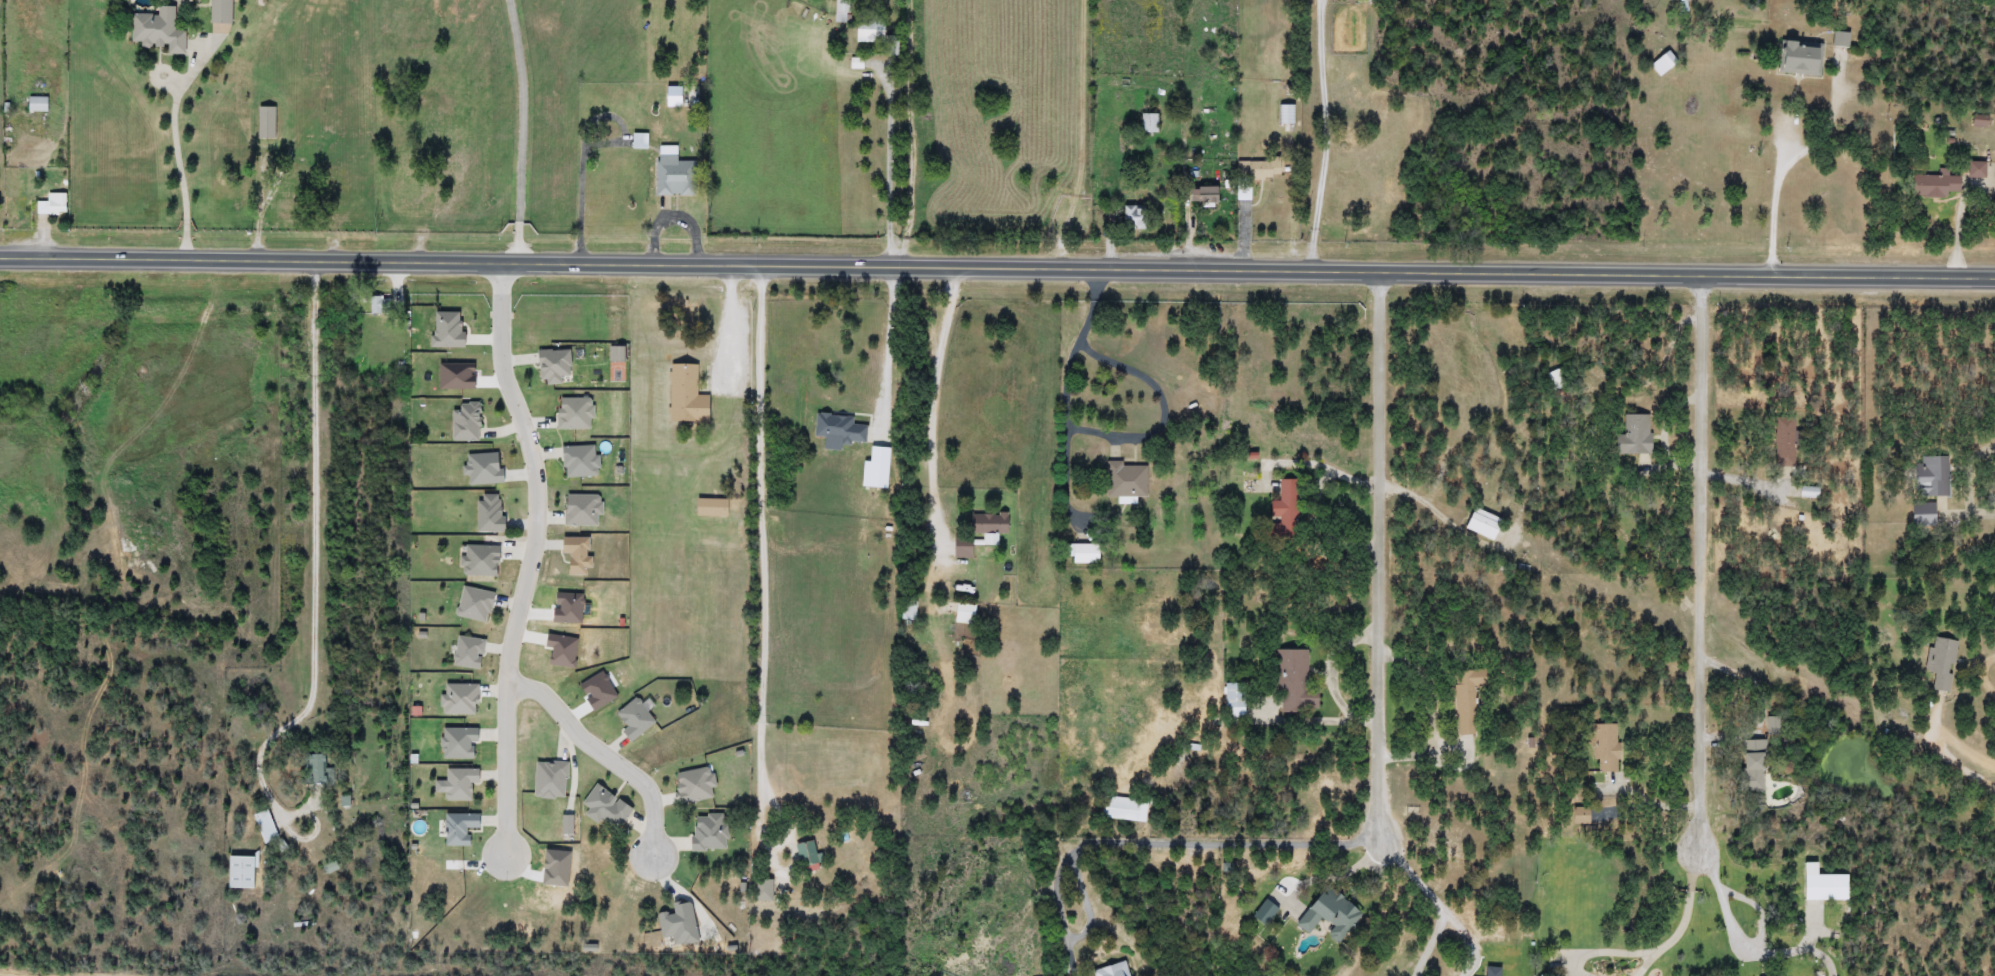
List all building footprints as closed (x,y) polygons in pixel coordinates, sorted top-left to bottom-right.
[(208,24),(208,0),(229,0),(229,24),(208,24)] [(834,13),(834,0),(850,0),(850,13),(834,13)] [(173,7),(173,30),(183,31),(183,54),(165,54),(165,48),(138,48),(138,42),(130,42),(130,15),(155,15),(155,7),(173,7)] [(855,42),(855,20),(883,20),(883,42),(855,42)] [(888,56),(888,36),(896,36),(896,56),(888,56)] [(1775,73),(1778,41),(1821,45),(1818,77),(1775,73)] [(682,105),(681,97),(692,96),(692,90),(695,90),(695,104),(682,105)] [(46,111),(26,111),(26,97),(46,97),(46,111)] [(1279,125),(1279,105),(1293,105),(1293,125),(1279,125)] [(274,140),(257,140),(256,108),(274,108),(274,140)] [(1140,133),(1140,115),(1156,115),(1156,133),(1140,133)] [(1985,117),(1985,127),(1971,127),(1971,116),(1985,117)] [(630,148),(630,133),(644,133),(644,148),(630,148)] [(654,195),(654,156),(686,156),(686,195),(654,195)] [(1984,178),(1964,178),(1964,162),(1984,162),(1984,178)] [(1937,176),(1937,169),(1947,169),(1947,176),(1958,176),(1958,194),(1946,193),(1946,198),(1911,198),(1911,176),(1937,176)] [(1184,188),(1212,188),(1212,208),(1184,208),(1184,188)] [(46,202),(46,193),(65,193),(65,215),(34,215),(34,202),(46,202)] [(1142,231),(1121,231),(1121,207),(1142,207),(1142,231)] [(369,296),(387,296),(387,314),(369,314),(369,296)] [(560,382),(536,382),(536,350),(568,350),(569,376),(560,376),(560,382)] [(696,364),(696,394),(708,394),(707,421),(668,421),(669,363),(696,364)] [(478,402),(478,440),(450,440),(450,410),(457,410),(457,402),(478,402)] [(852,417),(852,425),(866,426),(865,442),(813,438),(814,414),(852,417)] [(1612,434),(1623,434),(1623,414),(1649,414),(1649,454),(1612,454),(1612,434)] [(1947,456),(1947,497),(1913,497),(1913,456),(1947,456)] [(1106,463),(1145,462),(1146,497),(1106,498),(1106,463)] [(1296,479),(1297,519),(1294,519),(1294,542),(1261,542),(1261,524),(1270,523),(1270,502),(1278,502),(1277,479),(1296,479)] [(1817,487),(1816,500),(1796,498),(1797,485),(1817,487)] [(474,532),(474,502),(479,502),(479,494),(500,494),(500,532),(474,532)] [(1933,503),(1933,526),(1909,526),(1909,503),(1933,503)] [(1494,512),(1494,534),(1467,534),(1467,512),(1494,512)] [(1008,534),(968,534),(968,513),(1008,513),(1008,534)] [(970,558),(952,558),(952,536),(970,536),(970,558)] [(585,575),(567,575),(566,553),(558,553),(558,538),(586,537),(586,557),(590,557),(590,567),(584,567),(585,575)] [(1099,544),(1099,564),(1070,564),(1070,544),(1099,544)] [(912,620),(900,619),(901,602),(913,602),(912,620)] [(954,623),(954,604),(975,604),(975,623),(954,623)] [(483,641),(478,670),(450,665),(455,636),(483,641)] [(1948,693),(1931,690),(1934,674),(1925,672),(1932,637),(1957,642),(1948,693)] [(1306,689),(1316,689),(1316,712),(1276,712),(1275,650),(1306,650),(1306,689)] [(1244,717),(1230,717),(1230,709),(1223,709),(1223,682),(1244,682),(1244,717)] [(613,714),(633,697),(654,722),(630,743),(620,731),(624,727),(613,714)] [(1592,724),(1616,723),(1617,771),(1593,772),(1592,724)] [(1738,740),(1763,740),(1764,792),(1739,792),(1738,740)] [(324,753),(324,782),(301,782),(301,753),(324,753)] [(445,768),(478,768),(478,782),(469,782),(469,800),(445,800),(445,768)] [(1099,817),(1101,795),(1147,800),(1145,822),(1099,817)] [(277,839),(263,844),(253,814),(267,809),(277,839)] [(466,847),(443,847),(443,814),(477,814),(477,828),(466,828),(466,847)] [(817,865),(799,869),(794,843),(813,840),(817,865)] [(226,856),(252,856),(252,888),(226,888),(226,856)] [(1844,900),(1801,900),(1801,863),(1815,863),(1815,874),(1844,874),(1844,900)] [(1360,910),(1338,945),(1326,936),(1332,926),(1317,917),(1306,934),(1293,925),(1319,884),(1360,910)] [(1125,961),(1129,975),(1092,975),(1091,970),(1125,961)] [(1503,968),(1503,975),(1485,975),(1485,968),(1503,968)]
